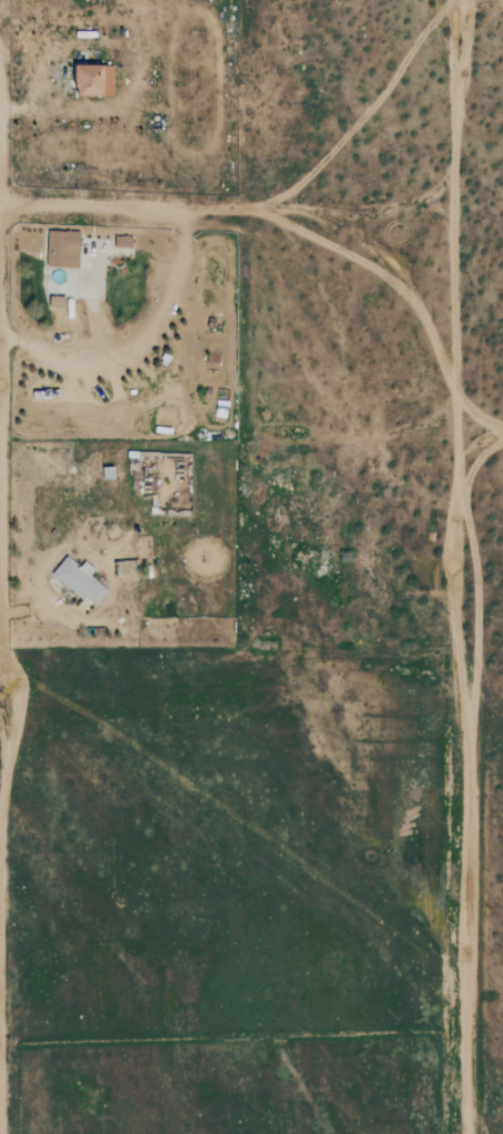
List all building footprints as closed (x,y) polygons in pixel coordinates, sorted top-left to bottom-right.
[(47,267),(80,268),(81,232),(48,231),(47,267)] [(134,249),(134,238),(117,237),(116,248),(134,249)] [(65,309),(65,298),(50,297),(50,308),(65,309)] [(91,576),(96,570),(84,561),(80,566),(67,556),(52,575),(95,608),(109,590),(91,576)]
